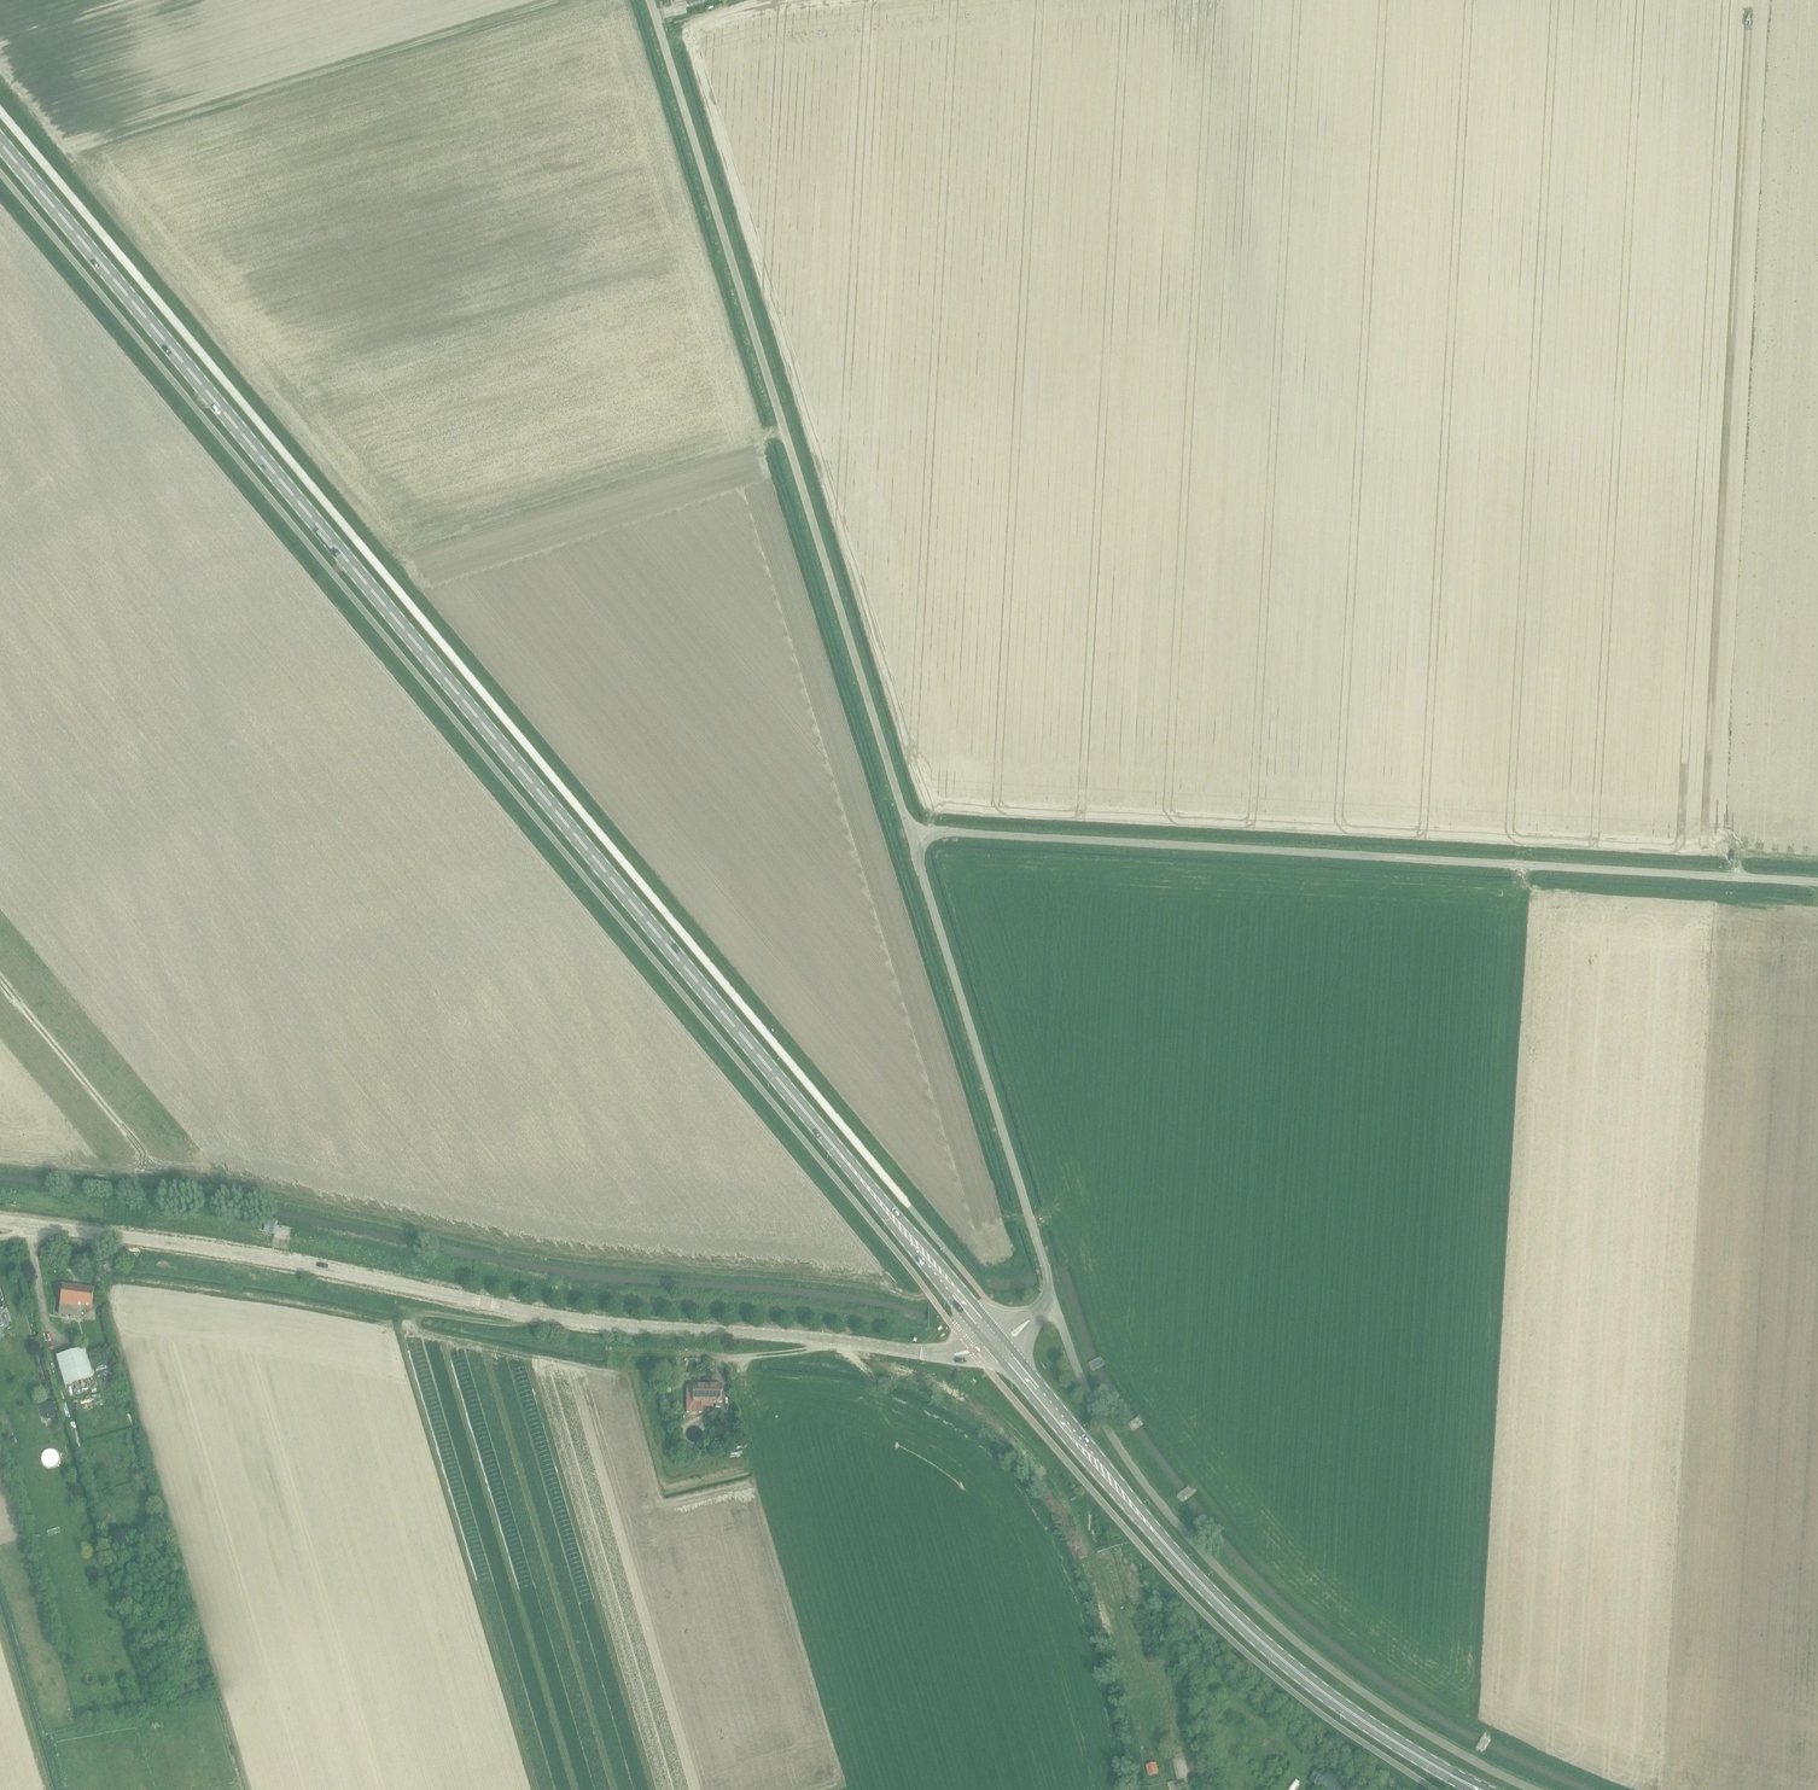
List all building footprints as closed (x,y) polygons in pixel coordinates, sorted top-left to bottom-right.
[(264,1233),(275,1235),(277,1223),(266,1221),(264,1233)] [(59,1311),(58,1314),(81,1317),(81,1314),(82,1307),(92,1309),(93,1302),(94,1289),(62,1285),(61,1297),(59,1311)] [(84,1348),(56,1356),(66,1387),(75,1384),(88,1380),(93,1378),(84,1348)] [(1104,1363),(1113,1357),(1110,1351),(1100,1356),(1104,1363)] [(692,1386),(687,1386),(687,1412),(706,1412),(706,1407),(714,1407),(714,1402),(722,1402),(722,1398),(721,1386),(692,1386)] [(97,1392),(79,1398),(83,1412),(101,1407),(97,1392)] [(62,1395),(51,1397),(55,1411),(65,1408),(62,1395)] [(723,1439),(741,1434),(736,1415),(717,1421),(723,1439)]
